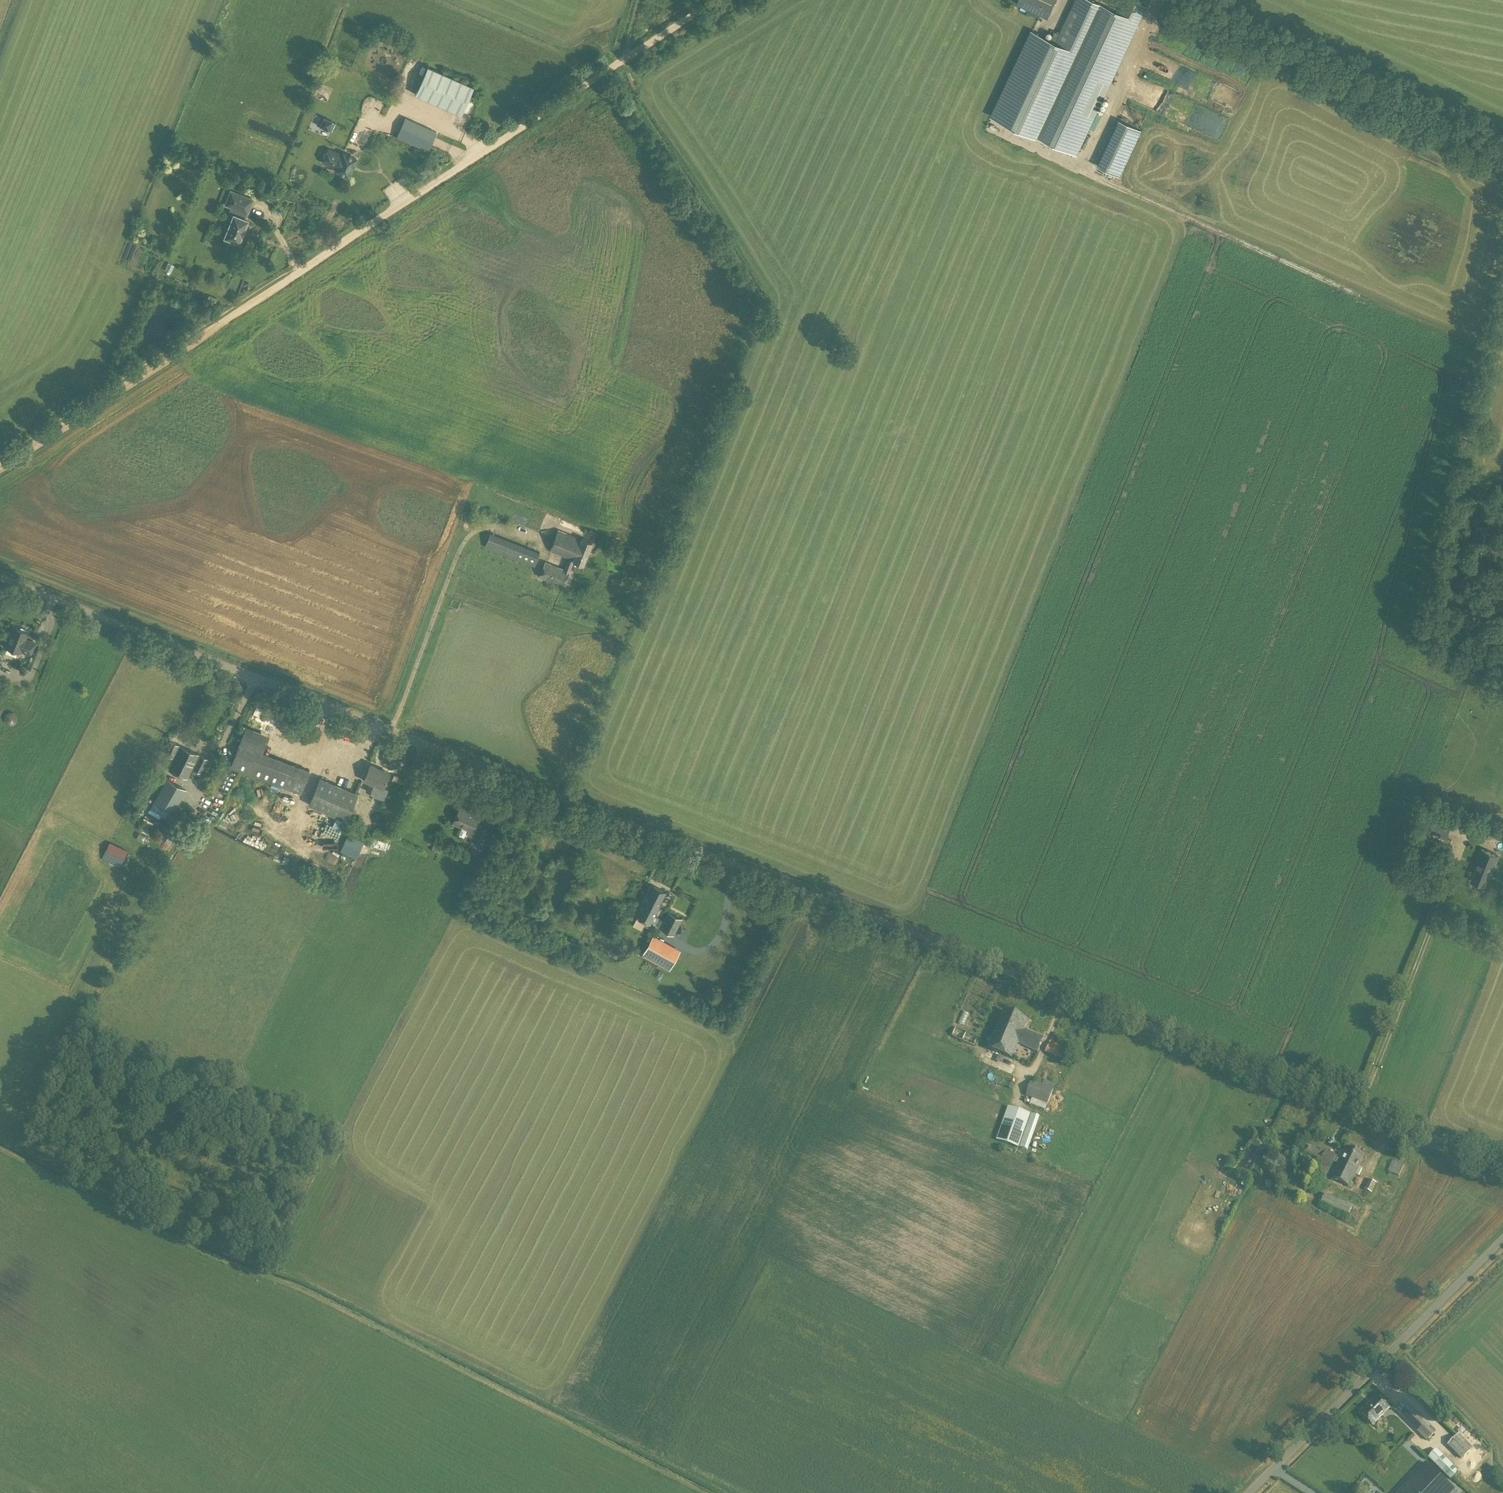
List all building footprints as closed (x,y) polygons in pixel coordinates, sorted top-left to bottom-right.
[(1050,39),(1030,30),(990,115),(1076,155),(1146,7),(1130,0),(1125,0),(1119,12),(1092,0),(1075,0),(1059,33),(1054,31),(1050,39)] [(1017,4),(1048,18),(1057,0),(1019,0),(1017,4)] [(462,114),(474,87),(428,67),(416,94),(462,114)] [(418,118),(407,113),(397,136),(428,151),(437,132),(416,122),(418,118)] [(320,115),(316,124),(332,132),(336,123),(320,115)] [(1120,176),(1141,130),(1118,119),(1096,166),(1120,176)] [(344,155),(330,149),(324,162),(338,168),(337,170),(350,176),(357,159),(345,153),(344,155)] [(248,213),(254,200),(232,191),(227,204),(238,209),(236,215),(235,215),(226,237),(240,242),(243,235),(244,235),(247,228),(246,227),(248,220),(245,219),(247,213),(248,213)] [(583,539),(559,529),(550,550),(569,558),(564,569),(546,562),(540,577),(565,587),(575,561),(584,565),(593,542),(583,538),(583,539)] [(533,566),(539,552),(490,533),(485,547),(533,566)] [(20,629),(14,627),(7,647),(21,652),(21,650),(32,655),(37,643),(26,639),(28,632),(26,631),(25,629),(21,627),(20,629)] [(259,731),(246,726),(240,744),(252,749),(259,731)] [(193,769),(199,754),(181,746),(182,746),(171,741),(165,755),(173,758),(175,754),(177,755),(170,770),(189,778),(193,769)] [(199,754),(193,769),(201,773),(207,758),(199,754)] [(384,788),(390,773),(371,764),(364,780),(371,783),(367,791),(375,794),(378,786),(384,788)] [(301,794),(309,770),(300,766),(291,790),(301,794)] [(342,830),(346,821),(358,793),(319,777),(307,804),(336,817),(332,825),(342,830)] [(173,814),(186,790),(166,778),(153,802),(173,814)] [(1445,841),(1455,814),(1426,803),(1417,828),(1430,833),(1429,835),(1445,841)] [(480,839),(486,827),(478,823),(482,816),(461,807),(454,822),(469,829),(467,833),(472,835),(480,839)] [(239,810),(228,817),(232,823),(243,817),(239,810)] [(174,844),(182,828),(166,819),(157,835),(174,844)] [(1491,839),(1496,827),(1497,823),(1489,819),(1482,835),(1491,839)] [(349,832),(341,851),(358,858),(366,840),(349,832)] [(385,850),(387,842),(386,842),(387,841),(370,835),(367,846),(372,848),(373,845),(385,850)] [(102,859),(121,868),(129,850),(110,841),(102,859)] [(435,842),(432,849),(440,852),(443,845),(435,842)] [(1494,869),(1499,855),(1482,849),(1477,862),(1479,863),(1472,881),(1485,886),(1492,868),(1494,869)] [(651,923),(667,892),(652,885),(636,916),(651,923)] [(674,936),(682,919),(667,911),(659,928),(674,936)] [(669,970),(680,950),(653,935),(641,955),(669,970)] [(1039,1052),(1045,1037),(1025,1029),(1029,1020),(1005,1010),(989,1048),(1013,1058),(1020,1042),(1025,1044),(1025,1046),(1039,1052)] [(964,1023),(968,1013),(964,1011),(959,1021),(964,1023)] [(973,1046),(978,1036),(956,1027),(952,1036),(973,1046)] [(1065,1060),(1069,1049),(1050,1041),(1045,1052),(1065,1060)] [(123,1085),(125,1080),(111,1074),(109,1079),(123,1085)] [(1047,1104),(1053,1089),(1031,1080),(1025,1096),(1047,1104)] [(1019,1147),(1030,1115),(1008,1107),(997,1139),(1019,1147)] [(1321,1148),(1320,1150),(1308,1145),(1305,1151),(1304,1155),(1321,1163),(1331,1168),(1335,1162),(1340,1164),(1333,1178),(1350,1186),(1357,1174),(1360,1175),(1363,1169),(1360,1167),(1365,1156),(1348,1147),(1343,1158),(1327,1151),(1321,1148)] [(1249,1174),(1259,1158),(1251,1153),(1241,1169),(1249,1174)] [(1396,1161),(1391,1172),(1399,1176),(1404,1165),(1396,1161)] [(1369,1180),(1364,1189),(1372,1193),(1376,1183),(1369,1180)] [(1347,1216),(1352,1206),(1325,1193),(1320,1203),(1347,1216)] [(1374,1425),(1391,1409),(1378,1396),(1361,1412),(1374,1425)] [(1427,1441),(1436,1432),(1405,1401),(1396,1411),(1427,1441)] [(1473,1448),(1458,1434),(1448,1445),(1469,1467),(1486,1450),(1478,1443),(1473,1448)] [(1451,1479),(1459,1471),(1436,1449),(1428,1457),(1451,1479)] [(1396,1492),(1452,1492),(1456,1490),(1425,1462),(1396,1492)]
